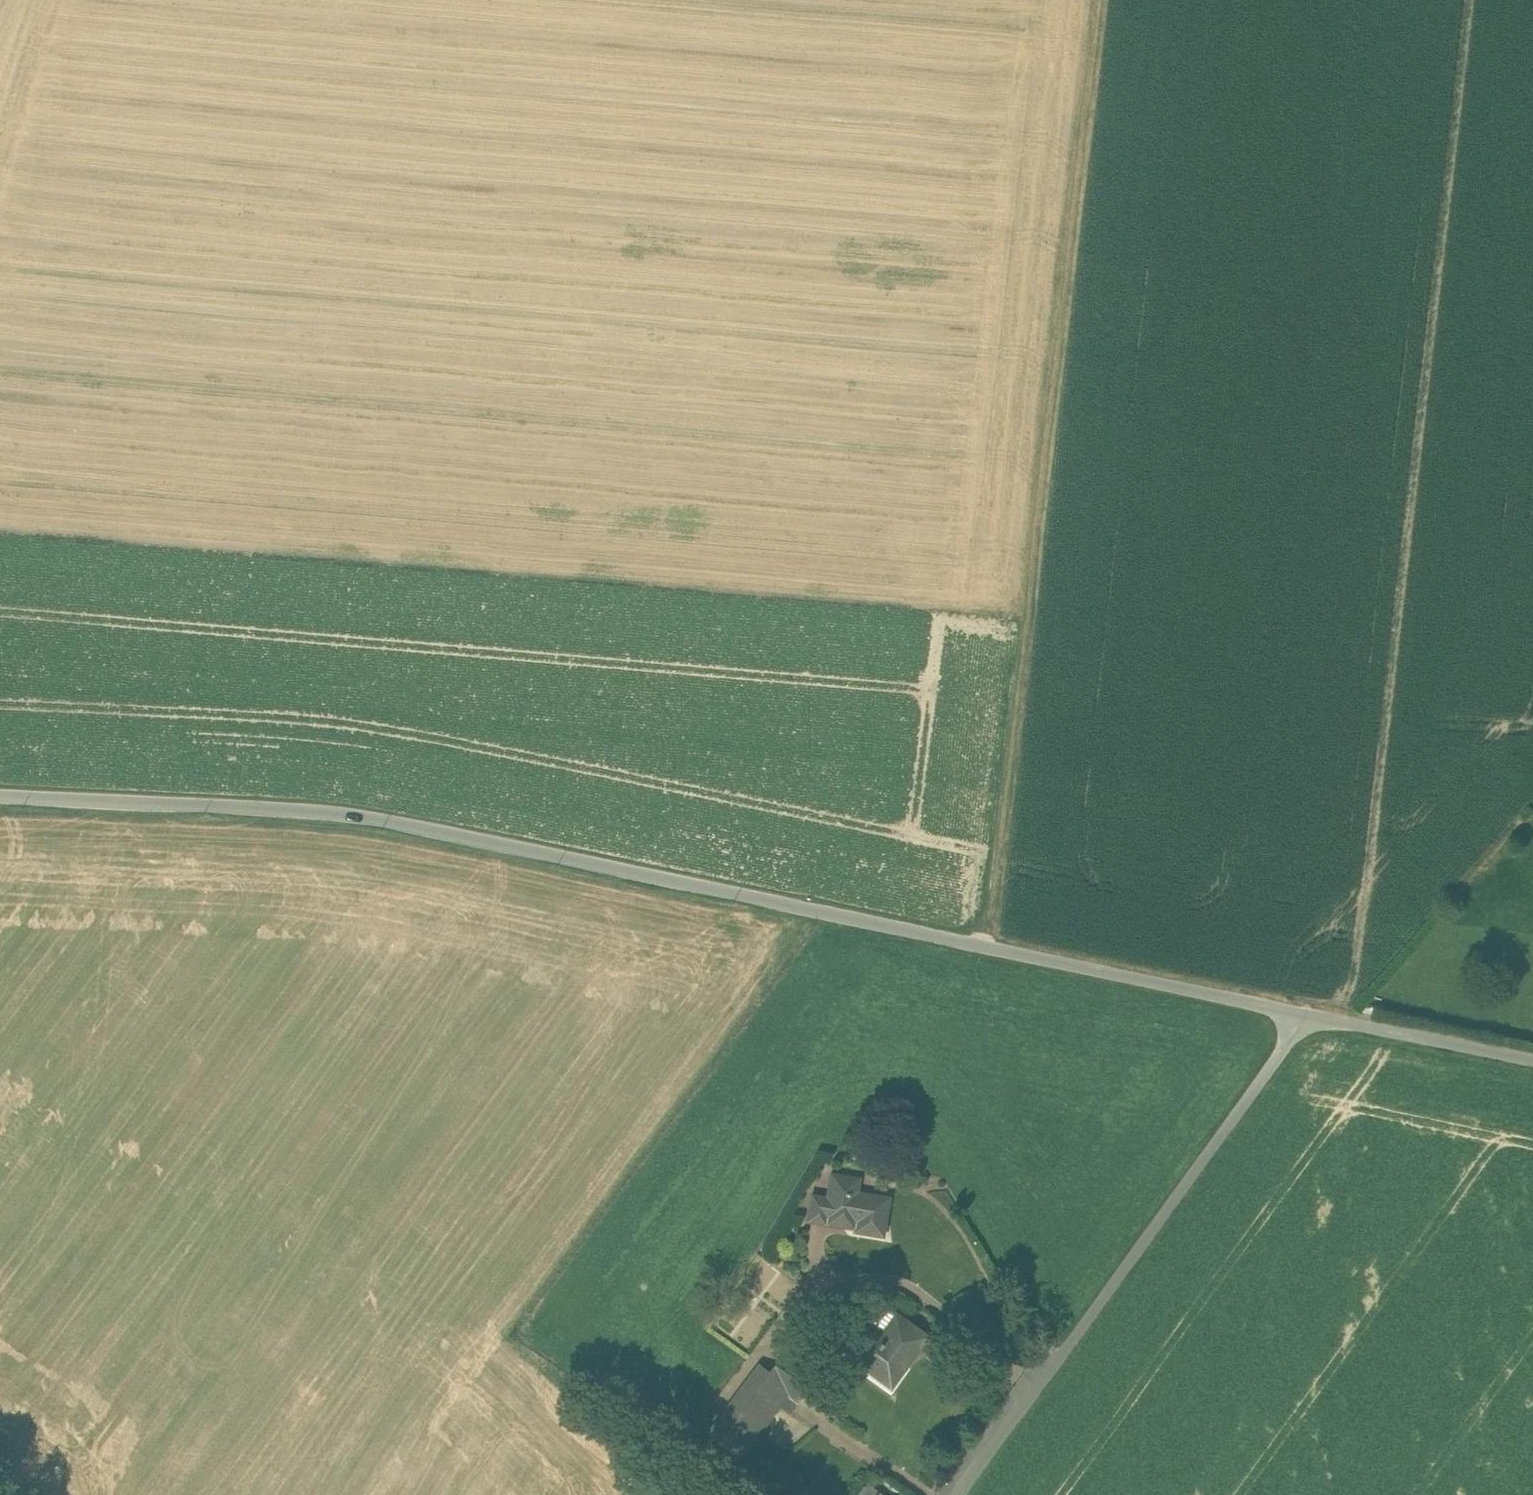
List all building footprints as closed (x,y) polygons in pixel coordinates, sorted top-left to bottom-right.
[(860,1177),(831,1172),(827,1196),(812,1193),(807,1220),(825,1223),(827,1216),(884,1225),(885,1225),(890,1196),(858,1191),(858,1190),(860,1177)] [(827,1216),(825,1223),(855,1228),(854,1231),(883,1236),(884,1225),(827,1216)] [(884,1322),(878,1329),(871,1324),(852,1349),(872,1363),(870,1369),(869,1370),(886,1382),(900,1362),(905,1365),(927,1335),(896,1313),(888,1325),(884,1322)] [(819,1374),(785,1350),(769,1371),(765,1377),(789,1394),(799,1401),(819,1374)] [(759,1363),(707,1433),(741,1459),(789,1394),(765,1377),(769,1371),(759,1363)] [(856,1494),(885,1494),(867,1482),(856,1494)]
